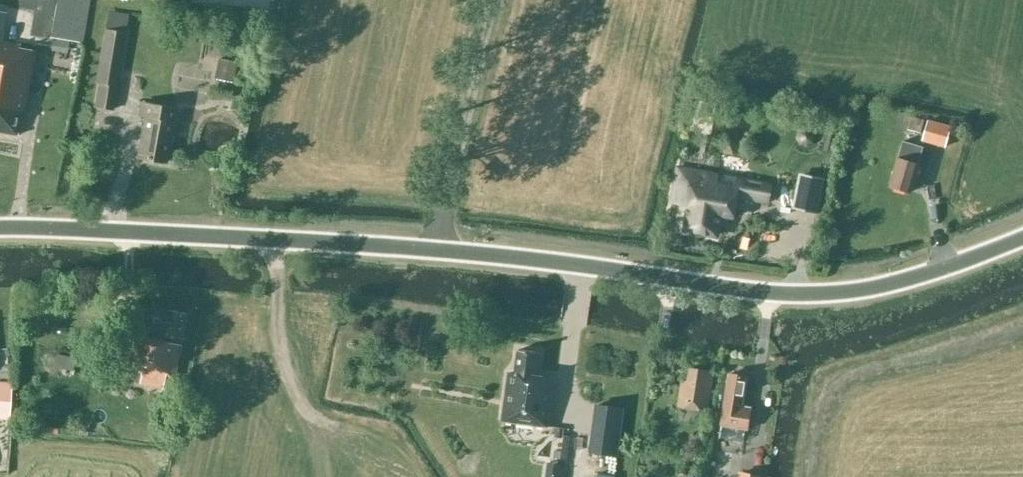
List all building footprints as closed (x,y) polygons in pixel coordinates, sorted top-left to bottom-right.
[(89,0),(56,0),(50,36),(82,41),(89,0)] [(5,14),(0,13),(0,132),(17,135),(33,51),(17,48),(18,45),(1,42),(5,14)] [(126,32),(104,28),(96,83),(99,83),(95,106),(113,109),(126,32)] [(238,62),(219,58),(215,79),(233,83),(238,62)] [(166,162),(175,108),(139,102),(137,114),(143,115),(136,157),(166,162)] [(928,120),(912,116),(908,130),(925,134),(923,141),(946,147),(952,126),(929,119),(928,120)] [(919,162),(923,146),(902,140),(898,156),(889,185),(911,192),(919,162)] [(768,200),(771,182),(678,165),(672,200),(688,203),(684,228),(717,234),(720,214),(734,217),(738,195),(768,200)] [(185,314),(152,308),(147,337),(129,334),(123,368),(142,371),(140,383),(163,388),(165,376),(172,377),(185,314)] [(503,421),(546,426),(553,379),(535,376),(539,353),(518,350),(515,374),(509,373),(503,421)] [(76,357),(56,354),(54,367),(74,370),(76,357)] [(713,370),(689,366),(687,381),(681,380),(677,405),(708,409),(713,370)] [(742,404),(747,374),(729,371),(721,424),(748,428),(751,406),(742,404)] [(591,452),(617,456),(624,408),(598,405),(591,452)] [(712,435),(701,433),(699,450),(709,452),(712,435)]
